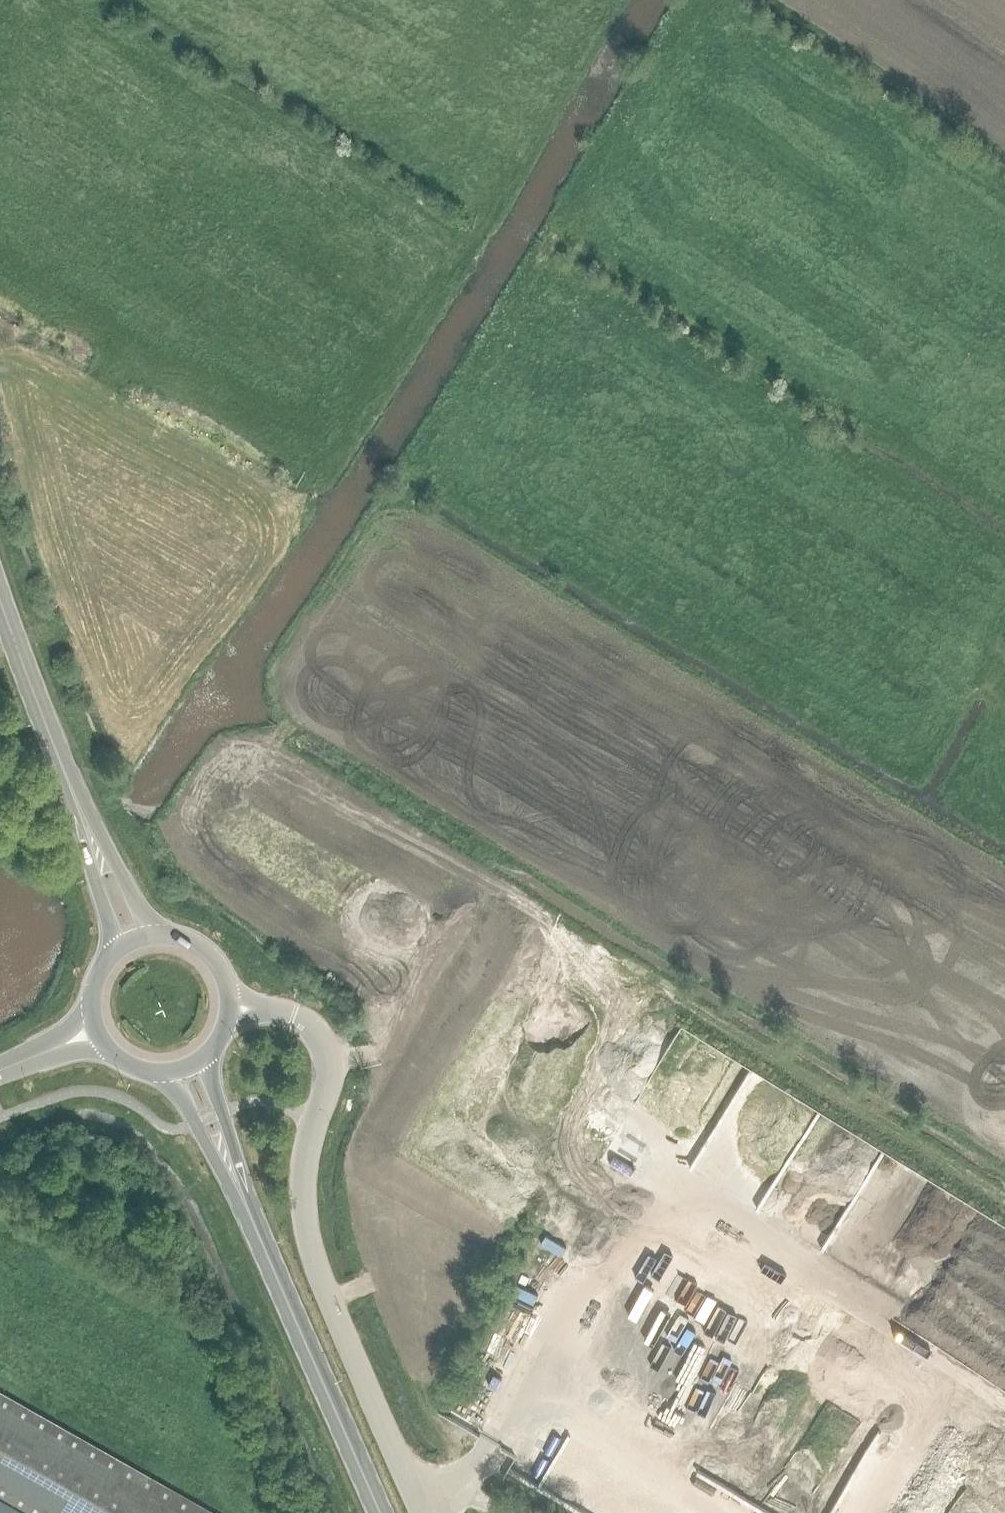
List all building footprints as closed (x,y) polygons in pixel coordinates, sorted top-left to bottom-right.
[(549,1275),(530,1265),(522,1278),(541,1289),(549,1275)] [(528,1318),(537,1297),(514,1288),(505,1309),(528,1318)] [(487,1341),(512,1352),(524,1325),(499,1314),(487,1341)] [(486,1341),(481,1350),(501,1362),(507,1353),(486,1341)] [(0,1394),(0,1512),(211,1512),(0,1394)]
